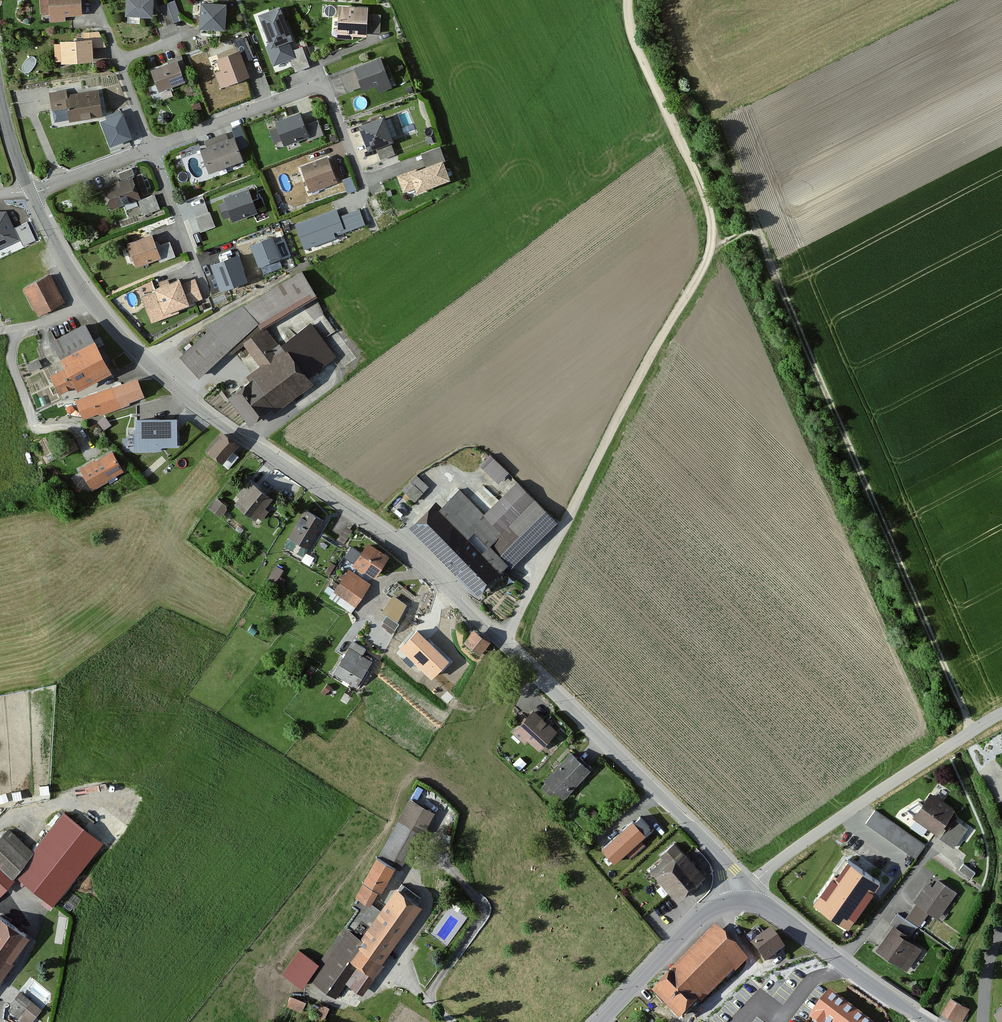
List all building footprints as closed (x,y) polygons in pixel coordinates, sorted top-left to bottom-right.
[(46,22),(62,21),(62,16),(80,16),(80,0),(46,0),(46,22)] [(122,15),(152,17),(152,0),(123,0),(122,15)] [(172,2),(178,20),(189,16),(183,0),(179,0),(172,2)] [(172,2),(158,7),(164,25),(178,20),(172,2)] [(227,5),(199,3),(198,28),(226,29),(227,5)] [(339,5),(336,38),(352,39),(353,35),(366,36),(368,7),(339,5)] [(283,6),(254,16),(272,66),(294,58),(288,41),(295,38),(283,6)] [(92,39),(59,41),(60,63),(93,61),(92,39)] [(237,51),(215,59),(219,69),(213,71),(219,87),(247,76),(237,51)] [(353,71),(339,76),(346,95),(372,86),(375,94),(392,88),(381,57),(352,67),(353,71)] [(174,61),(149,70),(157,91),(182,82),(174,61)] [(65,89),(47,92),(50,111),(65,108),(67,121),(101,116),(96,91),(66,96),(65,89)] [(130,135),(122,113),(102,120),(111,143),(130,135)] [(298,115),(274,124),(283,145),(305,136),(308,142),(321,136),(315,122),(303,127),(298,115)] [(384,117),(353,126),(359,144),(365,142),(367,148),(391,141),(384,117)] [(235,138),(199,150),(206,173),(242,160),(235,138)] [(425,166),(396,178),(402,192),(415,187),(417,192),(447,180),(441,164),(446,162),(440,148),(421,155),(425,166)] [(325,157),(298,167),(307,192),(334,182),(325,157)] [(130,168),(117,173),(120,181),(133,177),(130,168)] [(344,193),(354,190),(350,177),(341,180),(344,193)] [(131,178),(101,188),(108,210),(138,199),(131,178)] [(250,191),(222,200),(229,221),(257,212),(250,191)] [(137,201),(141,215),(159,209),(154,196),(137,201)] [(335,209),(294,224),(302,247),(364,226),(358,210),(338,216),(335,209)] [(0,212),(0,249),(19,240),(6,212),(0,212)] [(207,212),(193,217),(199,234),(214,228),(207,212)] [(150,235),(126,243),(134,266),(155,258),(157,265),(175,258),(169,241),(154,246),(150,235)] [(274,237),(250,245),(258,268),(282,259),(274,237)] [(217,254),(201,260),(208,278),(224,272),(217,254)] [(208,332),(177,357),(196,378),(257,323),(260,328),(313,296),(300,272),(242,306),(203,326),(208,332)] [(49,274),(22,287),(36,315),(63,302),(49,274)] [(178,280),(153,289),(155,294),(142,299),(151,324),(190,310),(188,304),(199,300),(193,283),(181,288),(178,280)] [(84,322),(49,340),(63,367),(48,374),(59,397),(109,372),(84,322)] [(223,391),(249,426),(309,381),(306,377),(335,355),(310,323),(278,347),(264,328),(242,345),(257,365),(223,391)] [(135,380),(74,400),(81,419),(141,399),(135,380)] [(109,426),(103,418),(95,424),(100,432),(109,426)] [(175,419),(133,419),(133,454),(155,454),(155,448),(175,448),(175,419)] [(219,432),(204,450),(222,463),(236,446),(219,432)] [(109,452),(79,468),(91,490),(121,473),(109,452)] [(506,474),(488,456),(479,465),(497,484),(506,474)] [(417,476),(401,491),(411,502),(427,486),(417,476)] [(406,525),(477,597),(555,522),(515,482),(482,515),(457,490),(440,507),(432,499),(406,525)] [(273,502),(247,483),(232,505),(258,523),(273,502)] [(227,509),(214,499),(207,509),(219,519),(227,509)] [(321,525),(302,511),(286,535),(306,548),(321,525)] [(345,541),(353,526),(346,523),(338,537),(345,541)] [(350,542),(345,555),(354,558),(358,545),(350,542)] [(387,560),(366,545),(352,564),(373,579),(387,560)] [(368,586),(347,571),(332,592),(353,606),(368,586)] [(405,608),(391,598),(382,611),(396,621),(405,608)] [(489,644),(472,631),(463,643),(480,656),(489,644)] [(448,662),(416,632),(400,649),(431,679),(448,662)] [(370,663),(349,649),(333,672),(354,687),(370,663)] [(556,733),(531,711),(511,733),(522,744),(526,740),(539,751),(556,733)] [(588,770),(570,752),(541,780),(543,782),(540,786),(549,795),(554,791),(561,797),(588,770)] [(955,812),(929,793),(911,816),(937,836),(955,812)] [(435,814),(407,799),(356,897),(369,906),(377,891),(381,893),(395,867),(405,872),(435,814)] [(611,826),(639,856),(661,836),(633,806),(611,826)] [(925,845),(875,810),(866,823),(915,858),(925,845)] [(1,897),(16,879),(49,908),(83,867),(44,834),(30,850),(6,830),(0,837),(0,897),(1,897)] [(703,876),(669,842),(645,865),(678,899),(703,876)] [(878,882),(843,858),(813,903),(848,927),(878,882)] [(915,903),(906,917),(918,925),(927,911),(938,919),(956,894),(935,880),(930,887),(924,882),(911,901),(915,903)] [(422,907),(394,888),(377,912),(356,897),(350,906),(355,910),(317,964),(297,950),(280,974),(300,989),(307,979),(335,999),(346,984),(361,994),(422,907)] [(27,937),(0,917),(0,974),(27,937)] [(889,927),(875,949),(907,971),(922,949),(889,927)] [(747,962),(714,928),(649,992),(678,1021),(731,970),(735,974),(747,962)] [(770,930),(751,944),(765,963),(784,948),(770,930)] [(828,990),(808,1017),(814,1021),(871,1021),(828,990)] [(19,992),(5,1007),(22,1021),(30,1021),(40,1011),(19,992)] [(949,997),(941,1012),(959,1021),(960,1021),(968,1007),(949,997)] [(304,1003),(289,998),(286,1009),(301,1014),(304,1003)] [(993,1010),(1001,1021),(1001,1003),(993,1010)] [(328,1009),(319,1004),(314,1016),(323,1020),(328,1009)]
